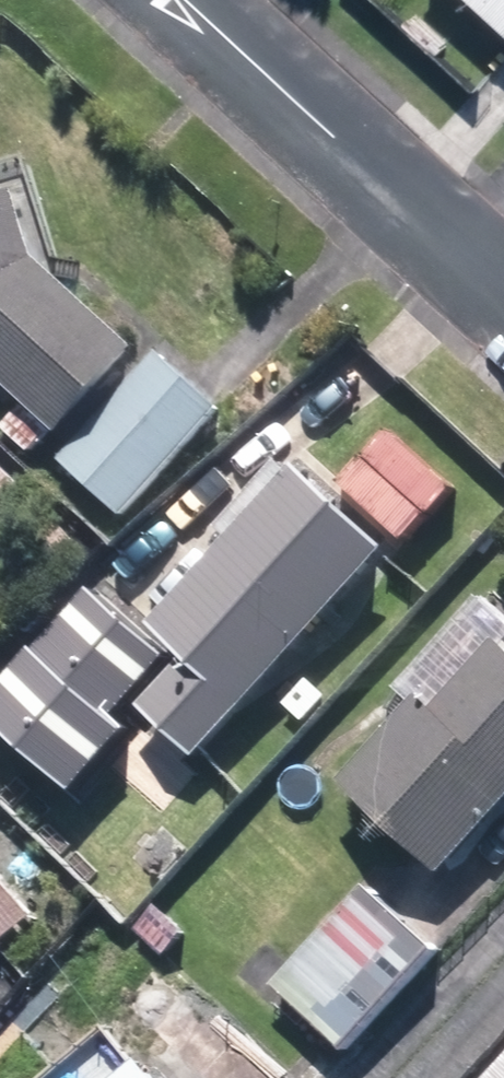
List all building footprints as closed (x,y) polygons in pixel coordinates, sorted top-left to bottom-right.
[(20,453),(41,429),(45,432),(120,346),(19,257),(0,197),(0,393),(11,402),(0,416),(0,434),(20,453)] [(52,457),(112,513),(207,411),(147,355),(52,457)] [(128,707),(182,755),(367,545),(269,459),(207,529),(216,535),(135,626),(171,659),(128,707)] [(9,485),(0,477),(0,494),(9,485)] [(25,644),(105,715),(156,657),(77,586),(25,644)] [(425,872),(503,784),(503,659),(478,635),(415,705),(401,694),(323,780),(425,872)] [(120,857),(143,880),(176,847),(153,824),(120,857)] [(261,984),(333,1049),(422,948),(351,884),(261,984)] [(22,924),(0,897),(0,941),(22,924)] [(116,1011),(156,1050),(193,1016),(153,974),(116,1011)] [(476,1077),(503,1077),(503,1046),(476,1077)] [(126,1056),(100,1077),(144,1077),(126,1056)]
